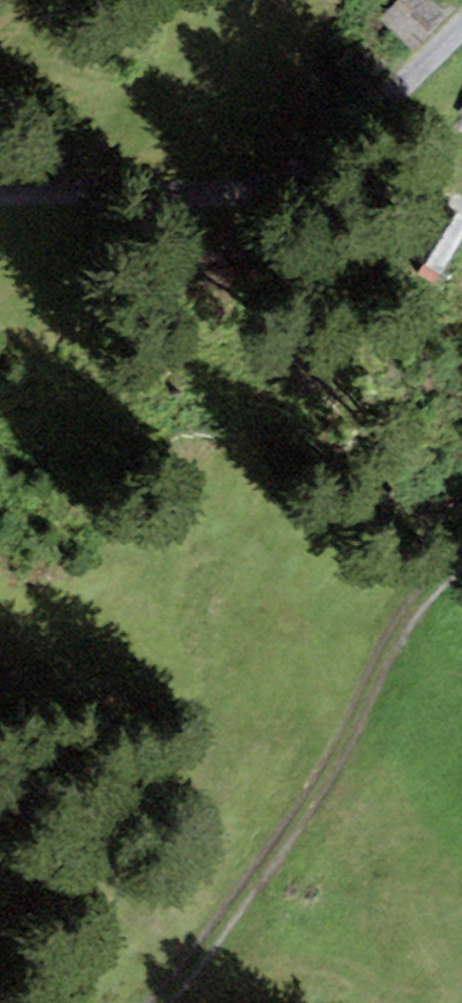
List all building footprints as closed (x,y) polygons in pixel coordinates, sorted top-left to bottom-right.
[(382,64),(413,34),(381,0),(376,0),(347,28),(382,64)] [(278,95),(311,131),(349,97),(317,61),(278,95)] [(406,308),(436,329),(461,294),(461,251),(453,244),(406,308)]
